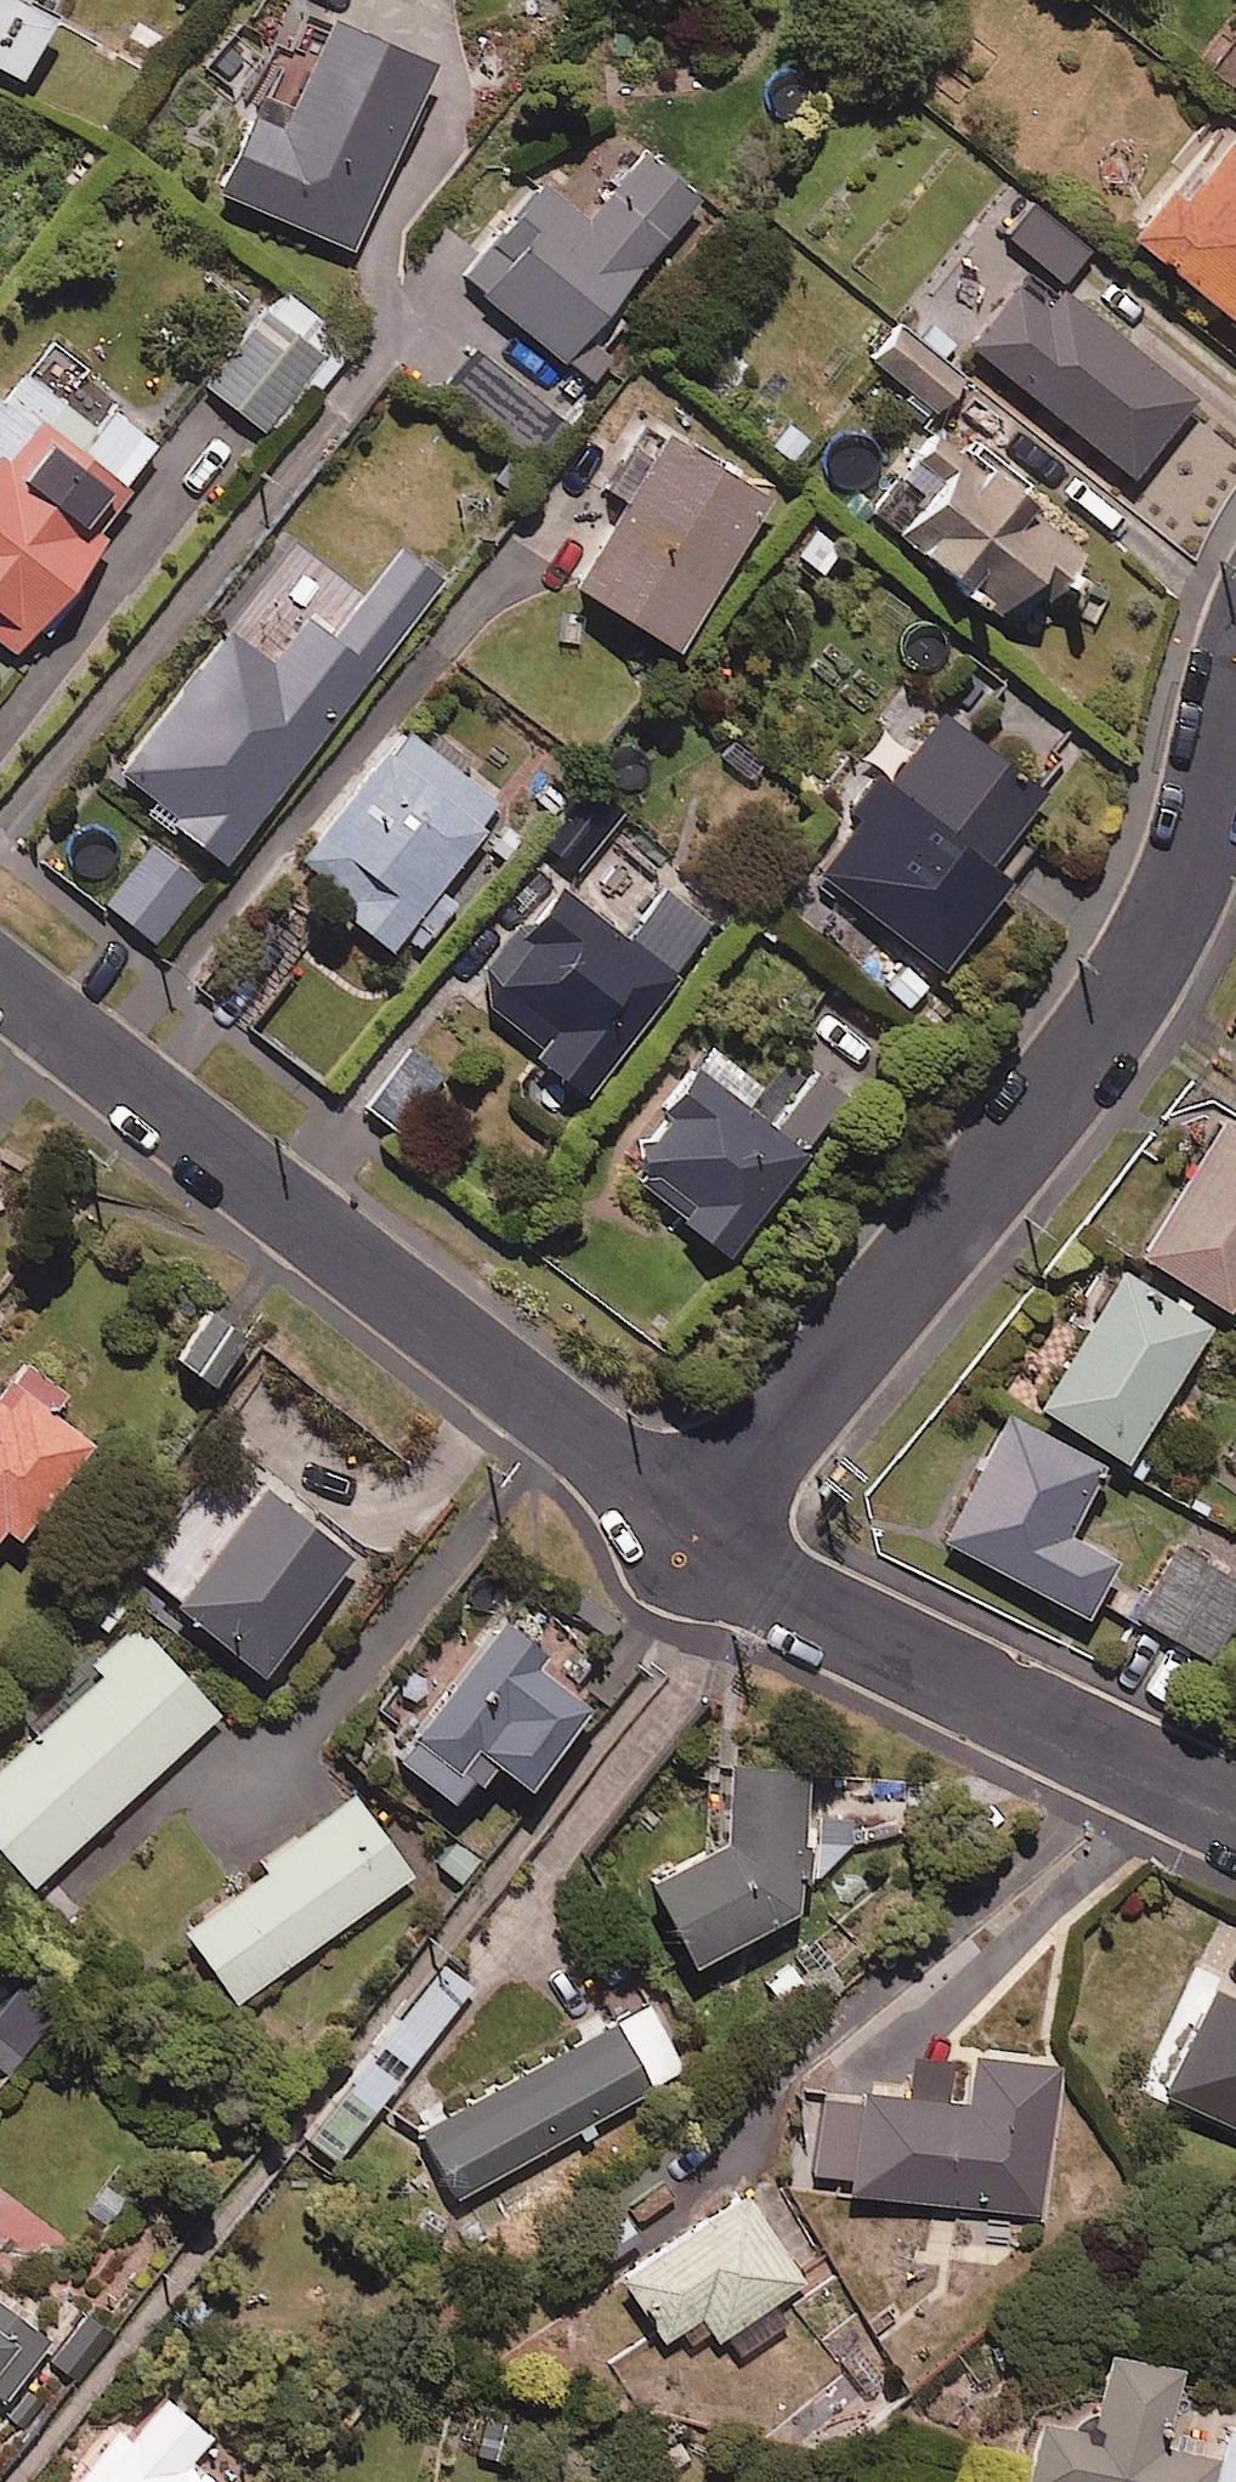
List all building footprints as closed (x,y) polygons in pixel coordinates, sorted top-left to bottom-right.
[(15,65),(50,0),(0,0),(0,56),(15,65)] [(432,53),(311,0),(272,89),(259,83),(215,183),(350,242),(432,53)] [(1214,65),(1235,84),(1235,38),(1214,65)] [(1234,114),(1183,175),(1176,169),(1130,223),(1235,313),(1235,115),(1234,114)] [(580,200),(542,169),(461,266),(598,382),(618,358),(603,345),(628,315),(609,299),(699,191),(634,136),(580,200)] [(1088,245),(1033,198),(1006,230),(1061,276),(1088,245)] [(1057,294),(982,234),(926,305),(1131,469),(1194,390),(1063,286),(1057,294)] [(204,377),(265,429),(310,377),(321,387),(354,348),(282,286),(204,377)] [(962,369),(890,316),(864,353),(936,405),(962,369)] [(49,333),(0,396),(0,636),(11,645),(37,611),(48,620),(113,537),(95,523),(161,439),(80,375),(88,363),(49,333)] [(577,428),(473,342),(443,379),(547,464),(577,428)] [(1023,499),(1038,481),(974,429),(967,437),(940,414),(867,502),(1019,627),(1084,549),(1023,499)] [(768,488),(668,424),(573,572),(674,637),(768,488)] [(371,661),(307,610),(270,657),(226,623),(115,766),(223,850),(371,661)] [(1045,784),(943,705),(888,777),(877,768),(854,797),(863,804),(817,864),(942,960),(1030,846),(1010,830),(1045,784)] [(386,939),(396,927),(418,946),(460,896),(437,877),(499,802),(403,722),(298,849),(350,891),(341,902),(386,939)] [(203,875),(155,838),(106,900),(154,937),(203,875)] [(626,932),(555,876),(486,964),(499,974),(484,993),(534,1033),(526,1043),(581,1087),(711,922),(664,885),(626,932)] [(316,914),(294,895),(215,989),(250,1018),(294,966),(281,956),(316,914)] [(772,1121),(692,1058),(615,1157),(724,1242),(845,1086),(816,1064),(772,1121)] [(1228,1114),(1141,1247),(1224,1300),(1235,1281),(1235,1119),(1228,1114)] [(1207,1320),(1123,1267),(1039,1399),(1122,1452),(1207,1320)] [(249,1340),(217,1305),(174,1346),(206,1381),(249,1340)] [(25,1357),(0,1390),(0,1518),(14,1529),(87,1434),(49,1404),(63,1386),(25,1357)] [(1101,1459),(1007,1410),(943,1534),(1083,1608),(1112,1551),(1065,1527),(1101,1459)] [(260,1474),(227,1446),(131,1559),(256,1665),(352,1552),(260,1474)] [(1193,1516),(1138,1613),(1210,1654),(1235,1609),(1235,1541),(1193,1516)] [(546,1650),(498,1613),(393,1748),(448,1791),(483,1746),(523,1777),(586,1697),(538,1660),(546,1650)] [(142,1626),(32,1725),(37,1731),(0,1764),(0,1844),(31,1879),(218,1710),(142,1626)] [(806,1761),(730,1755),(724,1832),(645,1872),(686,1955),(793,1901),(795,1873),(798,1869),(806,1761)] [(410,1870),(356,1794),(262,1861),(266,1867),(184,1925),(234,1995),(410,1870)] [(468,1985),(437,1961),(303,2133),(334,2157),(468,1985)] [(1211,1979),(1160,2085),(1235,2121),(1235,1991),(1211,1979)] [(16,1985),(0,2000),(0,2035),(12,2047),(35,2025),(22,2011),(32,1991),(16,1985)] [(685,2074),(648,2003),(417,2123),(454,2194),(685,2074)] [(1059,2057),(971,2046),(965,2094),(825,2076),(812,2182),(1040,2211),(1059,2057)] [(805,2276),(744,2186),(618,2270),(662,2335),(699,2310),(731,2357),(786,2321),(771,2299),(805,2276)] [(0,2291),(0,2395),(3,2398),(54,2335),(0,2291)] [(113,2332),(83,2311),(50,2357),(80,2378),(113,2332)] [(1105,2341),(1088,2417),(1038,2406),(1022,2481),(1027,2481),(1235,2481),(1235,2421),(1226,2419),(1219,2451),(1162,2438),(1180,2358),(1105,2341)] [(154,2381),(107,2437),(101,2433),(61,2481),(220,2481),(187,2455),(210,2428),(154,2381)] [(462,2408),(446,2481),(608,2481),(617,2442),(462,2408)]
